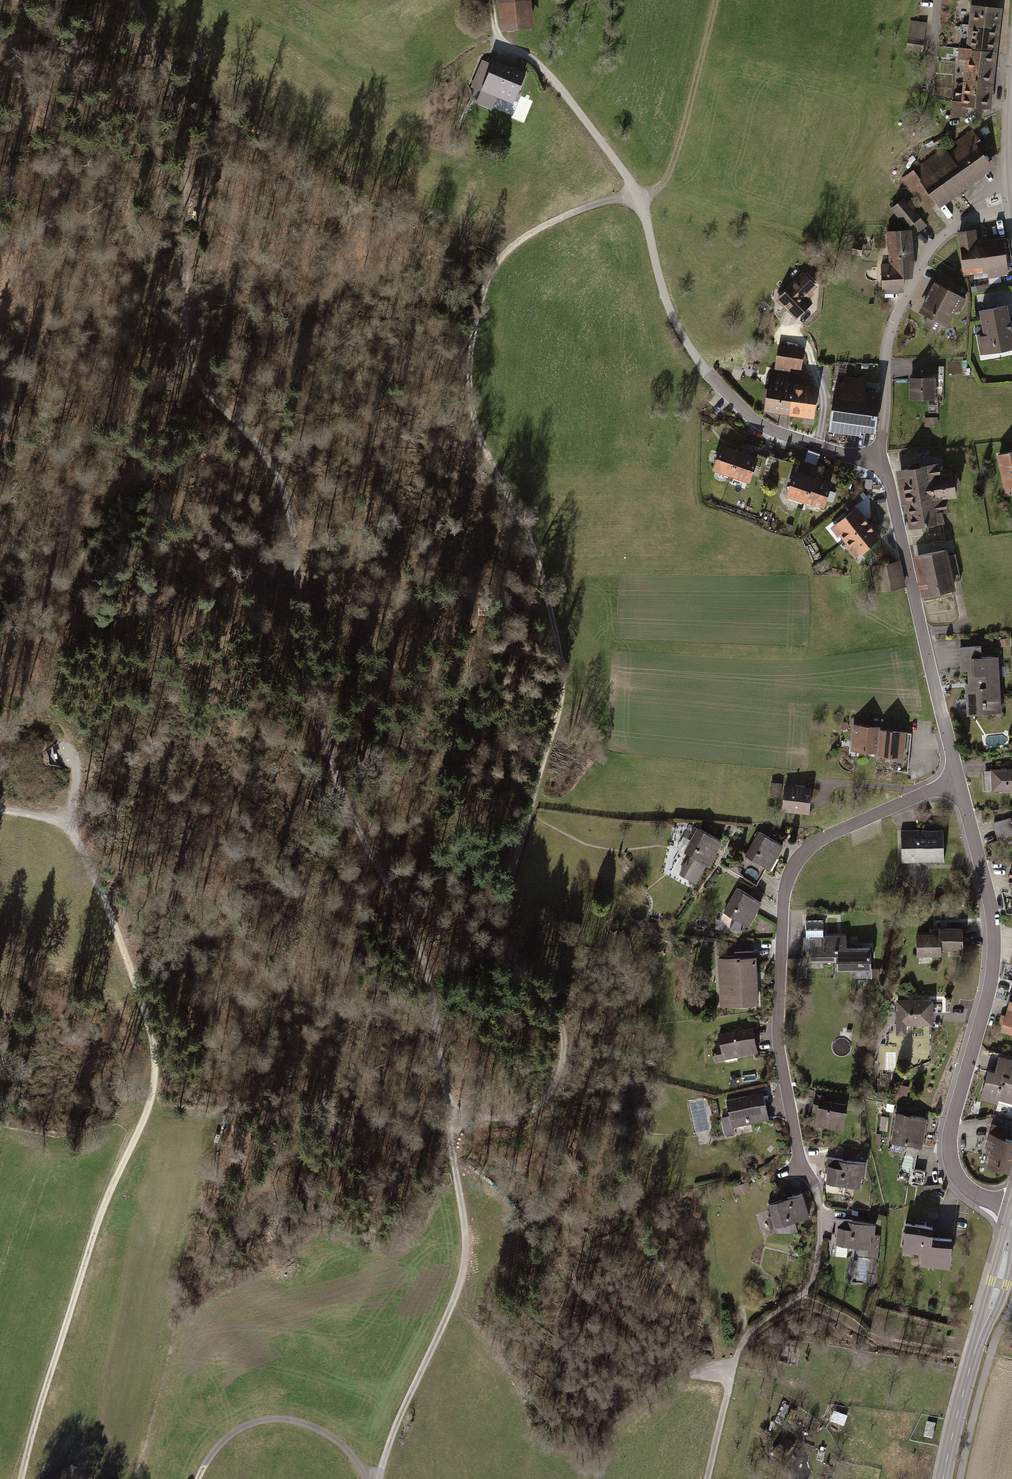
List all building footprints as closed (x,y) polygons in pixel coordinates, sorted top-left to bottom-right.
[(502,34),(533,31),(531,0),(499,0),(502,34)] [(1000,27),(1002,8),(987,6),(988,0),(971,0),(969,23),(1000,27)] [(918,21),(910,20),(906,48),(922,50),(926,22),(918,21)] [(969,23),(966,47),(998,51),(1000,27),(969,23)] [(998,51),(966,47),(959,46),(958,58),(966,59),(963,81),(994,83),(998,51)] [(516,101),(526,74),(477,57),(467,86),(475,89),(470,102),(491,110),(497,94),(516,101)] [(961,101),(952,100),(951,116),(966,117),(967,105),(991,108),(994,83),(963,81),(961,101)] [(914,173),(936,205),(990,167),(975,147),(979,144),(970,131),(955,142),(963,154),(949,164),(942,154),(914,173)] [(923,231),(930,224),(905,198),(892,209),(909,227),(915,222),(923,231)] [(974,231),(959,233),(964,270),(990,267),(991,274),(1007,272),(1002,238),(975,242),(974,231)] [(908,233),(885,234),(887,265),(879,266),(881,294),(899,293),(903,280),(909,280),(910,265),(908,233)] [(815,283),(802,270),(779,294),(784,299),(781,303),(795,316),(810,301),(806,297),(812,291),(809,289),(815,283)] [(953,280),(940,274),(919,315),(944,327),(952,309),(959,312),(964,302),(958,299),(962,290),(950,284),(953,280)] [(977,313),(982,337),(976,338),(978,348),(990,346),(992,356),(1011,352),(1011,347),(1005,308),(977,313)] [(802,348),(777,344),(774,364),(799,367),(802,348)] [(791,382),(796,382),(797,374),(767,370),(762,410),(788,413),(791,382)] [(931,375),(907,376),(907,399),(932,398),(931,375)] [(796,382),(791,382),(788,413),(812,416),(816,385),(796,382)] [(828,425),(873,430),(877,391),(865,390),(865,396),(858,395),(859,385),(841,383),(832,389),(828,425)] [(737,449),(718,443),(710,467),(729,473),(737,449)] [(756,455),(737,449),(729,473),(748,479),(756,455)] [(995,453),(1003,488),(1011,486),(1011,449),(995,453)] [(818,464),(822,454),(811,450),(807,461),(818,464)] [(899,469),(909,527),(940,521),(939,511),(945,510),(942,495),(953,494),(949,471),(939,472),(938,463),(899,469)] [(811,475),(792,469),(784,494),(803,499),(811,475)] [(829,480),(811,475),(803,499),(822,505),(829,480)] [(842,539),(866,519),(855,505),(834,522),(839,528),(838,534),(842,539)] [(858,554),(880,536),(866,519),(842,539),(847,546),(851,546),(858,554)] [(942,548),(914,555),(920,580),(916,581),(919,597),(951,589),(950,582),(960,579),(953,552),(943,554),(942,548)] [(872,578),(898,573),(895,560),(870,565),(872,578)] [(875,592),(901,587),(898,573),(872,578),(875,592)] [(1006,637),(998,639),(999,645),(1007,644),(1006,637)] [(978,645),(956,646),(958,670),(965,669),(966,683),(962,683),(964,704),(979,703),(980,713),(999,712),(995,654),(978,655),(978,645)] [(863,752),(876,753),(879,727),(879,725),(852,723),(849,748),(864,750),(863,752)] [(903,730),(879,727),(876,753),(876,756),(887,757),(888,754),(901,755),(903,730)] [(989,769),(990,789),(1011,788),(1011,767),(989,769)] [(809,786),(782,784),(781,809),(807,811),(809,786)] [(991,822),(995,838),(1011,833),(1011,821),(1009,821),(1008,818),(991,822)] [(677,873),(693,882),(711,849),(714,850),(719,841),(695,828),(682,851),(687,854),(677,873)] [(941,829),(899,830),(900,861),(941,860),(941,829)] [(776,855),(785,838),(770,830),(767,836),(756,830),(743,855),(768,868),(774,855),(776,855)] [(758,901),(734,888),(722,911),(733,917),(727,928),(739,929),(750,910),(753,911),(758,901)] [(821,919),(804,919),(804,935),(808,935),(809,960),(836,959),(836,968),(869,967),(869,946),(844,947),(844,934),(821,934),(821,919)] [(961,927),(938,928),(938,933),(938,948),(962,947),(961,927)] [(938,948),(938,933),(915,934),(916,954),(939,953),(938,948)] [(734,956),(716,957),(719,1004),(754,1002),(751,950),(734,951),(734,956)] [(931,999),(894,999),(894,1024),(930,1024),(931,999)] [(1005,1009),(999,1028),(1011,1032),(1011,1011),(1005,1009)] [(750,1027),(717,1034),(720,1046),(710,1048),(713,1060),(755,1051),(750,1027)] [(995,1097),(1011,1101),(1011,1097),(1011,1067),(1010,1066),(1011,1060),(997,1056),(994,1064),(1009,1068),(1007,1076),(1001,1074),(995,1097)] [(985,1069),(978,1096),(994,1100),(995,1097),(1001,1074),(1007,1076),(1009,1068),(994,1064),(993,1071),(985,1069)] [(767,1117),(761,1091),(724,1100),(728,1115),(719,1117),(723,1134),(731,1133),(729,1126),(767,1117)] [(841,1129),(845,1103),(821,1099),(822,1095),(814,1094),(810,1114),(815,1115),(813,1124),(841,1129)] [(924,1117),(894,1112),(890,1141),(920,1145),(924,1117)] [(882,1130),(890,1131),(890,1116),(882,1116),(882,1130)] [(990,1123),(983,1151),(988,1153),(985,1165),(1007,1171),(1011,1150),(1011,1139),(1003,1136),(1005,1126),(990,1123)] [(864,1162),(825,1158),(823,1171),(826,1171),(825,1182),(858,1186),(860,1173),(863,1174),(864,1162)] [(801,1193),(766,1203),(774,1231),(793,1231),(790,1221),(807,1216),(801,1193)] [(873,1223),(834,1219),(831,1254),(844,1255),(845,1245),(867,1247),(866,1257),(876,1258),(878,1235),(872,1235),(873,1223)] [(931,1225),(904,1223),(902,1250),(920,1252),(919,1264),(947,1266),(949,1239),(930,1237),(931,1225)] [(847,1423),(848,1414),(836,1412),(834,1421),(847,1423)]
